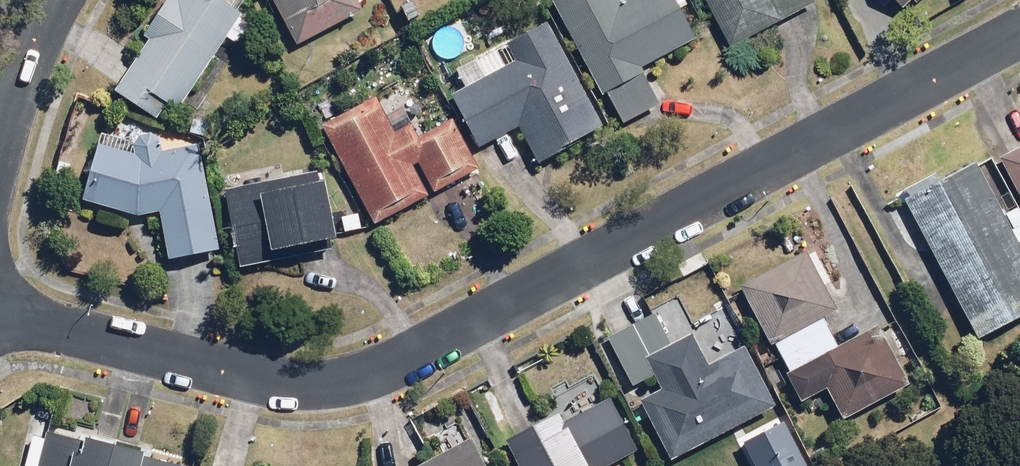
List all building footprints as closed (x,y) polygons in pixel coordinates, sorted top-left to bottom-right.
[(113,89),(162,121),(174,102),(186,110),(248,13),(230,2),(231,0),(170,0),(113,89)] [(300,45),(368,11),(362,0),(278,0),(300,45)] [(409,25),(428,18),(421,0),(399,0),(409,25)] [(625,127),(663,106),(642,66),(700,34),(681,0),(626,0),(621,3),(619,0),(555,0),(625,127)] [(732,45),(816,0),(708,0),(732,45)] [(904,9),(914,0),(896,0),(904,9)] [(608,126),(548,18),(476,58),(485,74),(451,92),(482,148),(523,126),(543,162),(608,126)] [(424,133),(402,86),(327,122),(377,227),(482,178),(454,119),(424,133)] [(225,252),(202,145),(102,125),(85,200),(164,218),(174,263),(225,252)] [(1009,149),(1019,172),(1019,144),(1009,149)] [(907,189),(983,334),(1019,314),(1019,209),(1019,206),(1005,213),(974,154),(907,189)] [(283,164),(222,177),(240,268),(345,247),(328,165),(284,174),(283,164)] [(839,307),(806,248),(740,285),(774,344),(791,375),(806,402),(829,389),(846,418),(912,381),(880,324),(842,346),(824,315),(839,307)] [(710,363),(707,356),(694,331),(672,342),(658,313),(612,335),(639,390),(662,378),(666,387),(644,399),(673,458),(779,405),(748,344),(710,363)] [(509,438),(524,465),(616,465),(643,452),(614,396),(566,422),(560,411),(509,438)] [(187,465),(49,430),(47,437),(33,434),(25,465),(187,465)] [(474,436),(415,465),(489,465),(474,436)]
